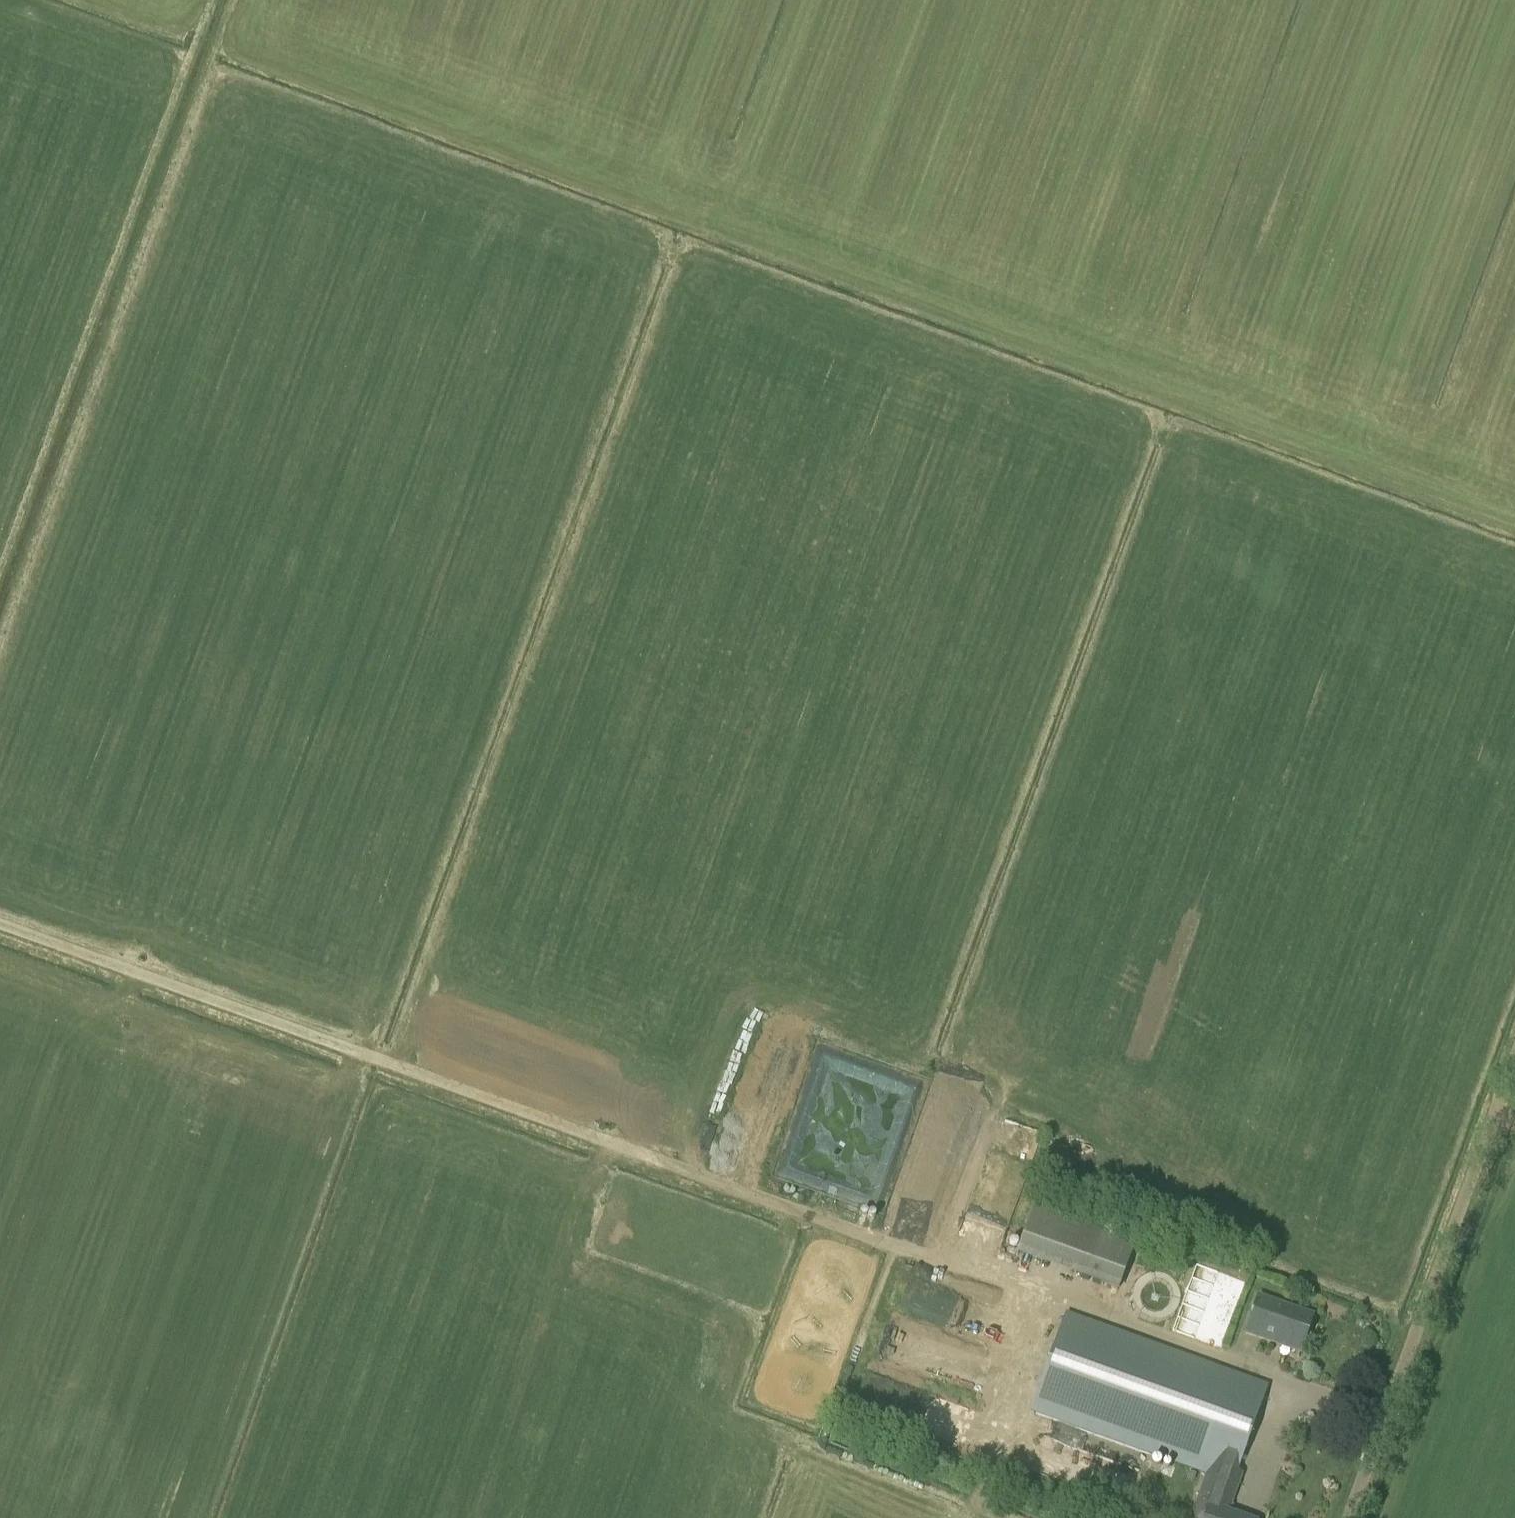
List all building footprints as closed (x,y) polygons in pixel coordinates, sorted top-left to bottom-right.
[(1117,1292),(1134,1247),(1033,1211),(1017,1256),(1117,1292)] [(1302,1349),(1313,1318),(1258,1299),(1245,1334),(1274,1344),(1276,1339),(1302,1349)] [(1032,1412),(1207,1475),(1192,1515),(1200,1517),(1236,1517),(1222,1513),(1267,1388),(1066,1316),(1032,1412)] [(947,1433),(957,1403),(946,1399),(936,1430),(947,1433)]
